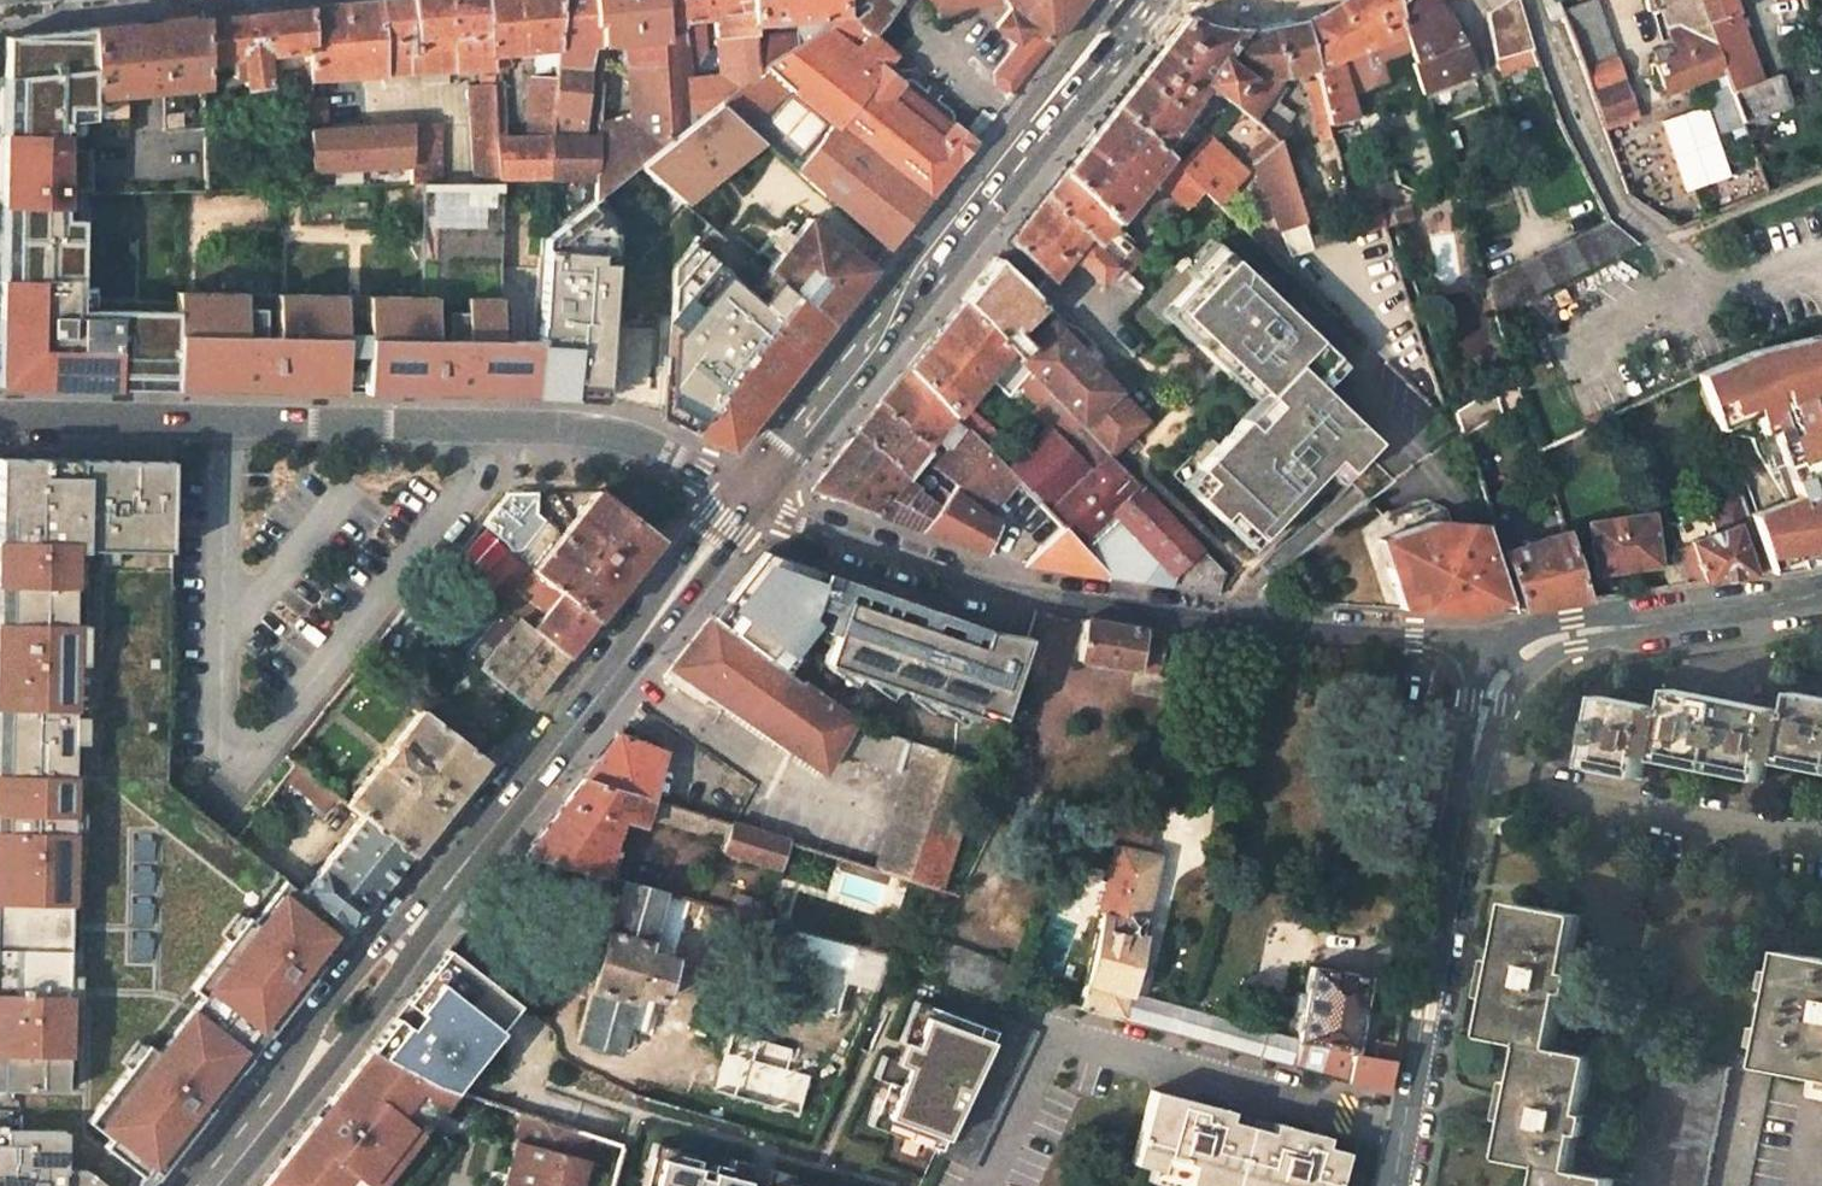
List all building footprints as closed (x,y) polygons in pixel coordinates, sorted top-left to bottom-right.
[(309,80),(320,79),(480,69),(491,68),(489,35),(416,40),(412,0),(381,0),(311,7),(309,80)] [(416,40),(489,35),(486,0),(412,0),(416,40)] [(507,56),(556,49),(558,0),(486,0),(489,35),(491,68),(501,67),(507,68),(507,56)] [(548,178),(593,178),(595,136),(579,136),(587,58),(590,58),(591,47),(601,45),(599,32),(595,23),(594,17),(592,0),(558,0),(556,49),(554,79),(550,137),(548,178)] [(594,17),(595,23),(599,32),(601,45),(622,43),(628,115),(611,120),(596,124),(595,136),(593,178),(592,198),(595,196),(640,163),(668,143),(657,0),(592,0),(594,17)] [(668,143),(720,105),(753,80),(747,0),(657,0),(668,143)] [(766,71),(840,18),(837,0),(747,0),(753,80),(766,71)] [(853,19),(869,34),(872,37),(900,0),(869,0),(871,3),(853,19)] [(942,23),(959,15),(959,10),(1006,1),(1015,16),(1026,27),(994,72),(994,82),(1007,93),(1081,0),(930,0),(942,23)] [(1374,60),(1405,46),(1390,4),(1388,0),(1338,0),(1335,2),(1355,49),(1365,84),(1380,77),(1374,60)] [(1390,4),(1405,46),(1410,60),(1406,62),(1417,94),(1470,73),(1457,45),(1438,11),(1430,0),(1388,0),(1390,4)] [(1483,12),(1497,72),(1535,65),(1516,0),(1504,0),(1483,12)] [(1546,13),(1558,10),(1554,0),(1542,0),(1546,13)] [(1591,0),(1589,0),(1558,10),(1600,128),(1635,115),(1591,0)] [(1647,11),(1659,6),(1676,0),(1644,0),(1647,11)] [(1663,87),(1720,66),(1697,0),(1676,0),(1659,6),(1676,55),(1653,63),(1663,87)] [(1786,102),(1775,73),(1758,80),(1730,0),(1697,0),(1720,66),(1738,120),(1786,102)] [(1326,124),(1350,116),(1334,59),(1355,49),(1335,2),(1313,15),(1300,20),(1312,66),(1315,79),(1326,124)] [(203,17),(204,78),(230,74),(231,78),(242,77),(243,86),(264,84),(262,74),(296,70),(299,129),(310,129),(309,99),(309,80),(311,7),(203,17)] [(925,197),(969,141),(881,70),(854,48),(869,34),(853,19),(847,12),(840,18),(766,71),(786,87),(830,122),(925,197)] [(1173,124),(1195,93),(1204,98),(1211,88),(1203,82),(1238,29),(1205,22),(1185,16),(1114,105),(1157,146),(1167,132),(1173,135),(1178,128),(1173,124)] [(162,90),(204,85),(204,78),(203,17),(91,28),(91,97),(122,94),(126,94),(162,90)] [(1272,85),(1276,79),(1312,66),(1300,20),(1288,23),(1264,28),(1238,29),(1203,82),(1211,88),(1240,109),(1251,117),(1265,96),(1271,101),(1278,89),(1272,85)] [(91,28),(4,36),(0,251),(0,384),(95,387),(171,388),(528,396),(529,393),(532,339),(496,337),(499,183),(421,182),(420,296),(174,292),(174,300),(75,295),(80,187),(92,188),(92,139),(91,97),(91,28)] [(881,70),(893,54),(872,37),(869,34),(854,48),(881,70)] [(494,139),(504,139),(501,67),(491,68),(492,84),(494,139)] [(491,68),(480,69),(480,85),(492,84),(491,68)] [(740,122),(786,87),(766,71),(753,80),(720,105),(740,122)] [(320,98),(320,79),(309,80),(309,99),(320,98)] [(554,79),(534,79),(529,138),(550,137),(554,79)] [(1315,79),(1304,82),(1319,139),(1329,136),(1326,124),(1315,79)] [(611,120),(612,84),(599,83),(597,103),(597,112),(596,124),(611,120)] [(473,180),(496,179),(494,139),(492,84),(480,85),(469,86),(473,180)] [(204,127),(204,85),(162,90),(159,131),(204,127)] [(91,97),(92,139),(124,135),(125,111),(121,111),(122,94),(91,97)] [(325,118),(324,97),(320,98),(309,99),(310,129),(318,129),(318,123),(325,118)] [(640,163),(683,200),(698,188),(689,176),(701,166),(710,178),(724,167),(714,155),(726,146),(736,157),(759,138),(740,122),(720,105),(668,143),(640,163)] [(1108,227),(1131,198),(1136,202),(1143,194),(1138,190),(1150,175),(1182,204),(1199,186),(1176,165),(1157,146),(1114,105),(1043,194),(1124,273),(1137,257),(1108,227)] [(1250,162),(1277,227),(1299,214),(1282,148),(1280,137),(1257,121),(1251,117),(1240,109),(1234,117),(1250,128),(1267,146),(1250,162)] [(1290,146),(1288,127),(1275,118),(1273,119),(1263,113),(1257,121),(1280,137),(1282,148),(1290,146)] [(1378,121),(1367,125),(1391,207),(1403,203),(1378,121)] [(925,197),(830,122),(795,169),(885,247),(925,197)] [(310,169),(408,164),(410,123),(318,129),(310,129),(310,169)] [(435,165),(437,124),(410,123),(408,164),(435,165)] [(1243,170),(1204,136),(1176,165),(1199,186),(1217,203),(1229,189),(1237,194),(1246,183),(1239,177),(1243,170)] [(548,178),(550,137),(529,138),(504,139),(494,139),(496,179),(548,178)] [(724,167),(736,157),(726,146),(714,155),(724,167)] [(698,188),(710,178),(701,166),(689,176),(698,188)] [(1379,200),(1372,183),(1342,191),(1353,234),(1380,225),(1373,202),(1379,200)] [(1124,273),(1043,194),(1007,240),(1047,279),(1070,253),(1099,281),(1106,275),(1111,279),(1114,275),(1119,279),(1124,273)] [(595,196),(592,198),(540,236),(532,339),(529,393),(601,397),(605,342),(596,337),(607,321),(614,220),(595,196)] [(868,268),(807,217),(791,237),(781,249),(773,259),(765,269),(827,321),(868,268)] [(827,321),(765,269),(751,257),(710,223),(673,266),(668,334),(680,348),(666,366),(662,416),(727,446),(827,321)] [(1492,311),(1634,247),(1602,223),(1481,279),(1492,311)] [(781,249),(791,237),(782,230),(772,242),(781,249)] [(1193,275),(1219,247),(1210,239),(1184,267),(1193,275)] [(1318,388),(1310,379),(1333,355),(1219,247),(1193,275),(1167,303),(1199,333),(1192,341),(1219,366),(1227,358),(1256,385),(1263,392),(1273,401),(1250,426),(1240,416),(1190,469),(1206,483),(1193,497),(1214,517),(1222,508),(1255,538),(1320,469),(1331,458),(1344,471),(1374,440),(1318,388)] [(759,248),(751,257),(765,269),(773,259),(759,248)] [(1115,390),(1049,321),(1027,343),(1013,329),(1038,302),(993,258),(961,298),(1081,424),(1115,390)] [(1003,468),(1018,452),(961,403),(983,374),(1005,392),(1016,381),(1022,386),(1022,392),(1036,404),(1032,409),(1044,424),(1069,448),(1087,431),(1081,424),(961,298),(906,367),(983,447),(1003,468)] [(1199,333),(1167,303),(1159,310),(1192,341),(1199,333)] [(1821,333),(1762,346),(1748,350),(1693,374),(1712,424),(1743,413),(1745,419),(1761,413),(1783,474),(1791,470),(1796,484),(1788,487),(1795,505),(1788,508),(1749,522),(1757,545),(1765,566),(1821,546),(1821,335),(1821,333)] [(1318,388),(1341,364),(1333,355),(1310,379),(1318,388)] [(1256,385),(1227,358),(1219,366),(1248,394),(1256,385)] [(1012,478),(1003,468),(983,447),(906,367),(809,490),(983,551),(996,527),(981,514),(1012,478)] [(1109,455),(1144,421),(1115,390),(1081,424),(1087,431),(1109,455)] [(1250,426),(1273,401),(1263,392),(1240,416),(1250,426)] [(1788,508),(1795,505),(1788,487),(1796,484),(1791,470),(1783,474),(1761,413),(1745,419),(1743,413),(1712,424),(1715,431),(1745,419),(1747,423),(1755,420),(1788,508)] [(1199,548),(1109,455),(1087,431),(1069,448),(1044,424),(1018,452),(1003,468),(1058,526),(1102,575),(1161,585),(1199,548)] [(347,927),(300,890),(234,839),(164,781),(170,460),(0,457),(0,1185),(142,1185),(347,927)] [(1344,471),(1331,458),(1320,469),(1334,482),(1344,471)] [(1206,483),(1190,469),(1178,482),(1193,497),(1206,483)] [(495,604),(529,568),(592,618),(623,578),(655,538),(594,488),(569,518),(565,514),(559,521),(564,524),(558,532),(542,519),(518,548),(510,549),(507,553),(504,550),(471,585),(495,604)] [(1684,584),(1751,574),(1742,550),(1757,545),(1749,522),(1740,498),(1708,510),(1716,532),(1689,541),(1691,546),(1674,552),(1677,562),(1684,584)] [(1255,538),(1222,508),(1214,517),(1246,547),(1255,538)] [(1405,608),(1472,612),(1475,607),(1511,610),(1481,521),(1441,516),(1380,535),(1405,608)] [(1652,516),(1589,523),(1594,569),(1656,563),(1652,516)] [(1058,526),(1022,563),(1102,575),(1058,526)] [(1564,529),(1498,550),(1517,609),(1587,598),(1564,529)] [(1757,545),(1742,550),(1751,574),(1767,572),(1765,566),(1757,545)] [(1821,564),(1821,546),(1765,566),(1767,572),(1821,564)] [(1205,592),(1220,579),(1222,572),(1199,548),(1161,585),(1205,592)] [(829,574),(761,550),(724,597),(732,603),(717,622),(795,679),(812,625),(804,619),(808,605),(811,597),(821,600),(829,574)] [(1684,584),(1677,562),(1665,566),(1671,586),(1684,584)] [(514,618),(563,655),(575,639),(592,618),(529,568),(495,604),(514,618)] [(963,621),(829,574),(821,600),(811,597),(808,605),(827,611),(821,630),(831,633),(842,599),(958,638),(963,621)] [(958,638),(842,599),(831,633),(821,661),(848,670),(851,658),(865,663),(861,674),(937,699),(972,711),(970,717),(967,724),(933,713),(936,705),(918,700),(909,725),(913,736),(986,760),(1025,638),(991,631),(963,621),(958,638)] [(670,666),(821,770),(834,747),(868,759),(866,765),(890,775),(887,783),(902,789),(919,743),(849,718),(848,719),(795,679),(717,622),(709,616),(670,666)] [(495,700),(504,690),(523,705),(563,655),(514,618),(501,635),(494,630),(483,644),(489,649),(475,667),(481,672),(473,683),(495,700)] [(1193,641),(1075,622),(1068,663),(1185,683),(1193,641)] [(489,649),(483,644),(469,663),(475,667),(489,649)] [(851,658),(848,670),(861,674),(865,663),(851,658)] [(367,669),(361,678),(369,684),(374,676),(367,669)] [(492,743),(417,683),(405,699),(418,710),(480,759),(492,743)] [(1589,764),(1642,777),(1647,754),(1662,757),(1661,759),(1764,782),(1769,758),(1785,761),(1784,764),(1821,772),(1821,696),(1799,692),(1795,715),(1779,712),(1780,709),(1676,687),(1671,711),(1658,708),(1658,706),(1604,694),(1589,764)] [(937,699),(936,705),(970,717),(972,711),(937,699)] [(480,759),(418,710),(346,803),(360,814),(407,851),(480,759)] [(582,777),(647,798),(663,751),(617,733),(582,777)] [(919,743),(902,789),(875,869),(940,889),(982,765),(919,743)] [(286,779),(321,808),(333,793),(297,765),(286,779)] [(600,874),(618,819),(639,826),(643,814),(718,836),(715,847),(780,867),(788,841),(647,798),(582,777),(523,852),(600,874)] [(407,851),(360,814),(300,890),(347,927),(407,851)] [(1123,991),(1153,856),(1142,854),(1148,825),(1111,818),(1105,847),(1113,849),(1080,1008),(1117,1018),(1123,991)] [(1414,826),(1407,831),(1407,838),(1412,843),(1419,843),(1423,836),(1421,828),(1414,826)] [(589,989),(575,1041),(616,1053),(623,1026),(649,1033),(670,958),(645,951),(663,890),(621,879),(606,932),(604,931),(587,989),(589,989)] [(763,918),(770,901),(736,891),(731,909),(763,918)] [(1540,1185),(1608,1185),(1609,1180),(1570,1171),(1578,1136),(1586,1137),(1591,1116),(1583,1114),(1595,1057),(1554,1050),(1565,994),(1572,996),(1577,975),(1569,973),(1581,917),(1513,903),(1488,1038),(1526,1046),(1504,1159),(1543,1167),(1540,1185)] [(888,952),(776,921),(767,950),(877,981),(888,952)] [(367,1048),(430,1080),(451,1087),(515,1005),(446,949),(367,1048)] [(1760,1068),(1821,1080),(1821,960),(1785,952),(1760,1068)] [(1394,1047),(1360,1040),(1358,1051),(1352,1050),(1365,976),(1308,966),(1295,1039),(1290,1066),(1386,1093),(1394,1047)] [(1290,1066),(1295,1039),(1123,991),(1117,1018),(1290,1066)] [(992,1029),(923,1003),(909,1043),(897,1039),(870,1109),(905,1122),(900,1134),(937,1147),(992,1029)] [(1003,1016),(939,1156),(971,1171),(1036,1032),(1003,1016)] [(259,1185),(412,1185),(436,1156),(412,1137),(423,1123),(433,1111),(451,1087),(430,1080),(367,1048),(259,1185)] [(721,1118),(729,1086),(643,1061),(632,1093),(721,1118)] [(1671,1185),(1706,1185),(1730,1069),(1696,1063),(1671,1185)] [(1749,1185),(1783,1185),(1804,1084),(1770,1078),(1749,1185)] [(1129,1159),(1230,1185),(1333,1185),(1343,1147),(1312,1139),(1313,1131),(1278,1122),(1276,1130),(1215,1113),(1218,1105),(1149,1086),(1129,1159)] [(515,1142),(508,1170),(504,1185),(577,1185),(584,1162),(580,1161),(586,1135),(523,1112),(515,1142)] [(447,1142),(423,1123),(412,1137),(436,1156),(447,1142)] [(647,1156),(640,1185),(643,1185),(799,1185),(799,1184),(710,1162),(708,1169),(694,1166),(696,1158),(674,1152),(671,1162),(647,1156)]
